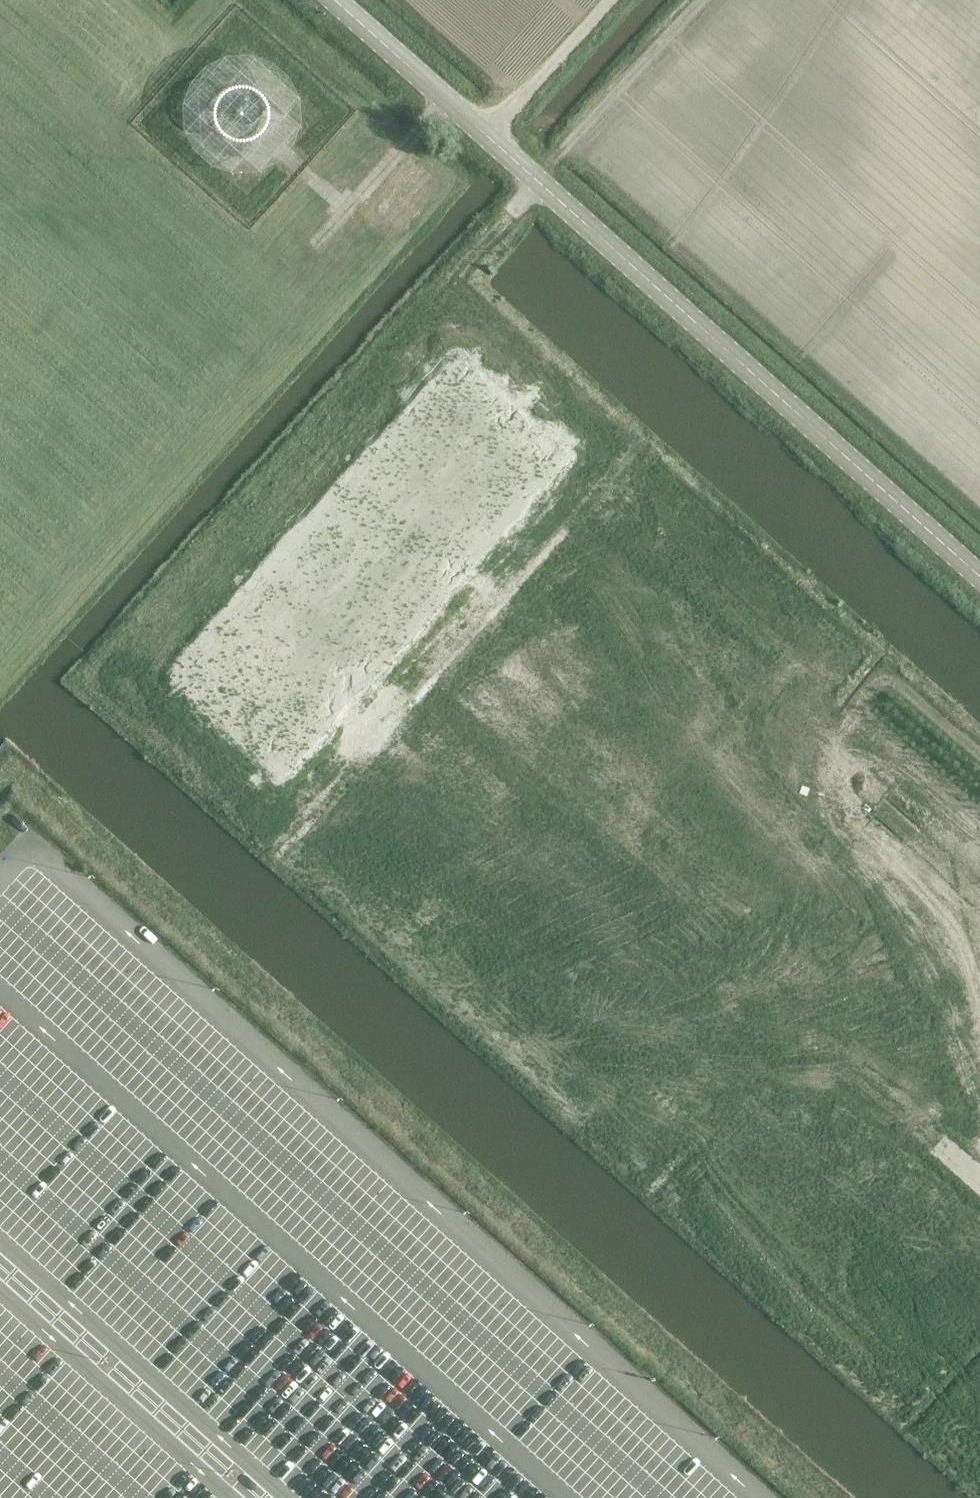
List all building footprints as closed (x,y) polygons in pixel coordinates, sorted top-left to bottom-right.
[(261,97),(244,116),(254,124),(270,106),(261,97)] [(80,977),(91,986),(96,980),(106,987),(129,955),(108,939),(80,977)] [(145,987),(101,1033),(117,1048),(161,1002),(145,987)]
